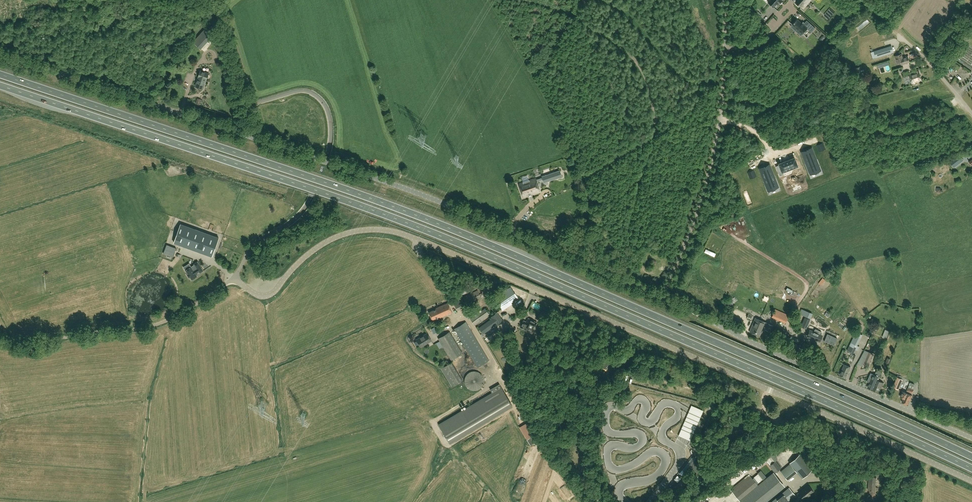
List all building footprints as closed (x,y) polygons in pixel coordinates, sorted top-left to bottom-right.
[(812,32),(815,28),(807,20),(803,24),(797,19),(792,24),(793,25),(792,27),(795,30),(797,28),(803,34),(807,29),(812,32)] [(200,48),(214,32),(207,27),(194,42),(200,48)] [(874,51),(871,52),(873,58),(876,57),(876,58),(891,53),(889,46),(874,51)] [(910,62),(908,56),(903,57),(902,53),(895,56),(897,63),(901,62),(902,65),(910,62)] [(951,67),(944,74),(947,77),(954,70),(951,67)] [(208,78),(209,76),(208,74),(209,72),(201,70),(198,77),(199,77),(196,86),(203,88),(207,78),(208,78)] [(922,81),(919,71),(909,74),(912,84),(922,81)] [(808,153),(803,155),(807,164),(808,163),(811,171),(818,168),(815,160),(816,160),(811,149),(807,150),(808,153)] [(530,177),(525,156),(519,157),(525,179),(530,177)] [(794,158),(780,164),(782,171),(796,165),(794,158)] [(765,167),(760,169),(764,180),(765,180),(769,188),(776,185),(773,177),(774,176),(770,167),(765,169),(765,167)] [(548,181),(562,176),(560,170),(542,176),(542,178),(536,180),(537,181),(543,179),(547,178),(548,181)] [(247,188),(250,176),(242,175),(240,187),(247,188)] [(540,191),(535,178),(519,184),(523,197),(540,191)] [(219,210),(222,200),(205,196),(203,203),(215,206),(214,209),(219,210)] [(212,256),(219,237),(181,224),(174,242),(212,256)] [(167,245),(163,253),(173,257),(176,248),(167,245)] [(200,273),(203,270),(198,261),(194,264),(195,264),(191,266),(185,270),(188,274),(187,275),(189,278),(190,277),(192,280),(197,276),(195,272),(198,270),(200,273)] [(510,306),(519,299),(514,291),(517,289),(515,285),(511,288),(510,286),(495,296),(503,310),(506,308),(507,310),(511,308),(510,306)] [(482,298),(478,290),(463,297),(467,305),(482,298)] [(466,306),(462,298),(454,302),(457,310),(466,306)] [(452,312),(448,303),(436,308),(436,309),(429,312),(432,320),(435,318),(436,320),(439,319),(438,317),(440,316),(440,318),(452,312)] [(475,324),(489,313),(485,308),(471,318),(475,324)] [(785,323),(789,315),(775,309),(771,317),(785,323)] [(492,318),(479,327),(483,334),(497,324),(497,325),(503,321),(497,312),(491,316),(492,318)] [(520,327),(532,334),(534,329),(535,329),(536,329),(537,329),(537,328),(537,327),(537,326),(537,325),(536,325),(538,322),(528,317),(526,321),(523,320),(520,327)] [(770,332),(773,325),(755,317),(749,331),(759,336),(763,328),(765,329),(764,329),(770,332)] [(490,359),(471,329),(471,328),(469,324),(468,325),(466,321),(455,328),(478,366),(490,359)] [(819,341),(822,335),(809,330),(807,336),(819,341)] [(851,342),(847,350),(854,353),(855,349),(858,351),(860,347),(857,345),(863,334),(856,331),(851,342)] [(463,353),(450,332),(439,339),(452,360),(463,353)] [(421,347),(432,341),(427,333),(416,339),(421,347)] [(834,345),(837,338),(827,333),(824,341),(834,345)] [(865,350),(860,358),(865,360),(869,353),(869,352),(865,350)] [(869,366),(874,355),(869,353),(865,360),(864,364),(869,366)] [(598,366),(609,372),(612,366),(613,367),(615,364),(603,358),(602,361),(600,360),(598,366)] [(441,368),(452,386),(462,380),(452,362),(441,368)] [(672,376),(676,366),(670,364),(666,373),(672,376)] [(846,378),(851,367),(845,364),(840,375),(846,378)] [(879,381),(882,372),(877,370),(875,375),(871,373),(868,381),(868,382),(868,381),(870,382),(868,387),(873,390),(876,384),(877,384),(879,381)] [(468,392),(483,387),(479,374),(478,375),(477,371),(462,376),(468,392)] [(896,377),(892,388),(898,390),(902,380),(896,377)] [(884,383),(879,381),(877,384),(876,384),(873,390),(878,392),(880,389),(881,389),(884,383)] [(682,396),(683,390),(672,388),(672,385),(655,382),(653,391),(682,396)] [(738,387),(736,386),(731,384),(727,393),(734,397),(738,387)] [(449,442),(511,405),(499,385),(490,390),(492,393),(439,425),(449,442)] [(908,404),(912,395),(902,391),(900,396),(903,398),(902,401),(908,404)] [(679,434),(679,435),(691,440),(691,439),(703,410),(701,409),(691,405),(689,410),(683,425),(681,429),(679,434)] [(700,432),(704,423),(702,422),(703,420),(701,419),(692,438),(691,441),(695,443),(700,432)] [(520,426),(531,444),(536,440),(532,435),(535,434),(527,421),(520,426)] [(771,451),(768,453),(770,456),(774,461),(776,460),(778,459),(771,451)] [(790,464),(781,471),(786,478),(788,480),(797,472),(802,478),(803,477),(812,470),(799,455),(789,463),(790,464)] [(679,481),(672,488),(678,493),(683,487),(683,486),(690,477),(692,479),(704,465),(707,462),(700,456),(697,459),(694,456),(682,469),(684,471),(686,472),(679,481)] [(770,456),(766,459),(767,461),(770,465),(774,461),(770,456)] [(759,468),(767,461),(766,459),(764,457),(755,464),(759,468)] [(781,468),(776,460),(774,461),(770,465),(769,465),(775,472),(781,468)] [(761,470),(765,476),(770,472),(766,467),(761,470)] [(782,483),(773,472),(758,485),(750,475),(731,490),(741,501),(759,501),(782,483)] [(758,474),(753,477),(758,483),(763,479),(758,474)] [(875,490),(876,477),(869,476),(868,490),(870,490),(869,495),(875,496),(875,490)] [(804,499),(813,491),(808,485),(804,488),(805,488),(803,490),(803,489),(799,493),(804,499)] [(795,496),(788,488),(771,501),(787,501),(795,496)]
